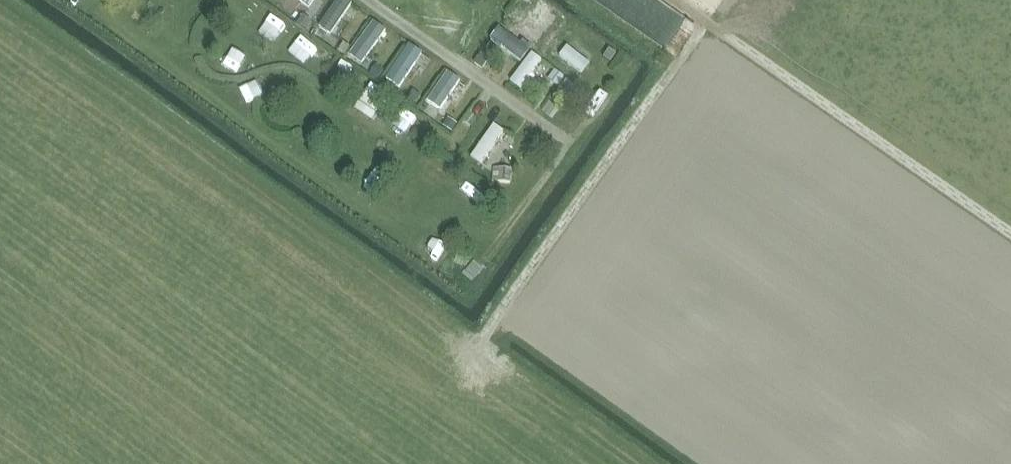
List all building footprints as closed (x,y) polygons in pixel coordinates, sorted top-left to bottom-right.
[(309,2),(307,0),(290,0),(303,10),(309,2)] [(348,7),(337,0),(334,0),(313,30),(327,39),(348,7)] [(532,46),(554,17),(543,9),(521,38),(532,46)] [(266,39),(278,24),(265,14),(253,30),(266,39)] [(311,24),(303,18),(298,24),(306,30),(311,24)] [(512,66),(523,52),(494,29),(483,42),(512,66)] [(610,64),(615,57),(609,52),(603,59),(610,64)] [(503,84),(515,92),(535,61),(523,53),(503,84)] [(569,54),(561,62),(576,78),(585,69),(569,54)] [(475,63),(483,69),(488,61),(480,55),(475,63)] [(383,72),(375,66),(370,74),(378,80),(383,72)] [(554,71),(549,78),(559,85),(564,79),(554,71)] [(443,79),(436,93),(450,100),(457,86),(443,79)] [(420,95),(412,89),(406,97),(414,103),(420,95)] [(432,118),(421,109),(414,118),(425,127),(432,118)] [(443,127),(452,132),(457,124),(448,119),(443,127)] [(475,166),(499,133),(487,125),(463,158),(475,166)] [(511,180),(512,169),(497,168),(496,179),(511,180)]
